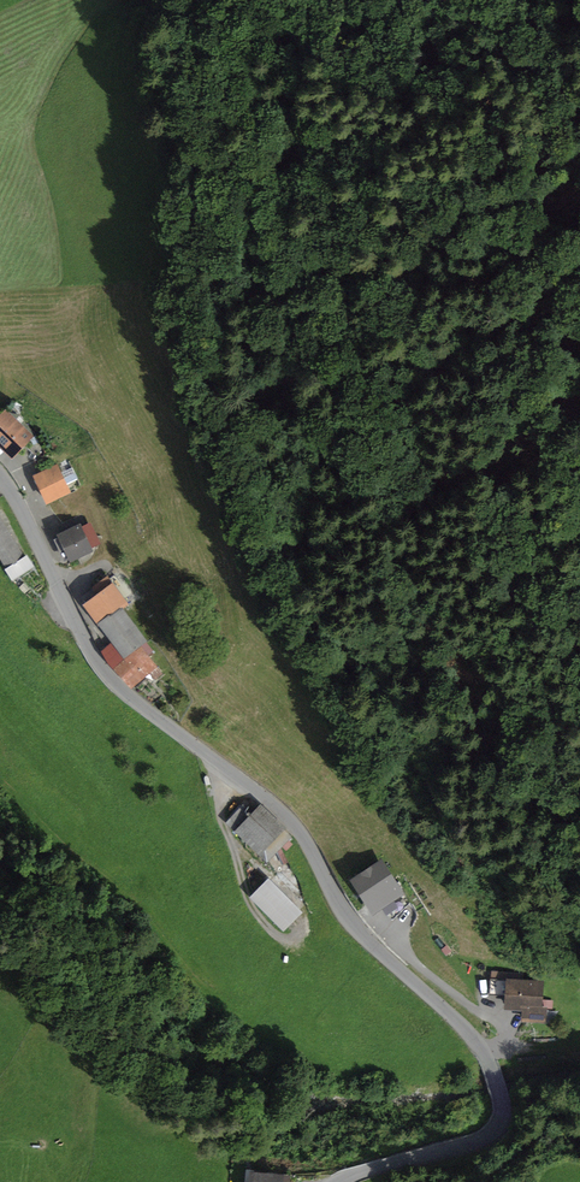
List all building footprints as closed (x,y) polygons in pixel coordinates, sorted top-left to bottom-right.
[(5,408),(0,414),(0,448),(4,451),(11,459),(34,435),(5,408)] [(61,472),(58,464),(33,475),(46,504),(71,493),(67,484),(61,472)] [(72,467),(61,472),(67,484),(78,479),(72,467)] [(6,568),(5,569),(12,581),(36,567),(27,552),(24,554),(0,514),(0,558),(6,568)] [(63,531),(56,534),(69,562),(93,551),(92,547),(82,526),(81,525),(85,523),(81,514),(60,524),(63,531)] [(91,522),(82,526),(92,547),(100,543),(91,522)] [(98,623),(121,606),(126,602),(107,576),(92,587),(96,593),(85,601),(82,604),(97,624),(98,623)] [(96,593),(92,587),(80,596),(85,601),(96,593)] [(121,606),(98,623),(111,641),(100,650),(107,661),(131,688),(150,673),(156,680),(163,673),(141,646),(147,641),(121,606)] [(253,812),(243,802),(224,823),(267,863),(292,836),(284,829),(286,828),(260,803),(253,812)] [(381,858),(349,879),(372,915),(381,909),(392,920),(410,903),(381,858)] [(302,912),(268,877),(249,896),(282,931),(302,912)] [(489,994),(505,995),(506,978),(522,979),(523,972),(491,970),(489,994)] [(522,979),(506,978),(505,995),(505,1000),(505,1009),(523,1009),(522,1021),(546,1023),(547,1008),(553,1009),(554,999),(543,999),(544,980),(522,979)] [(250,1171),(249,1181),(290,1181),(291,1175),(250,1171)]
